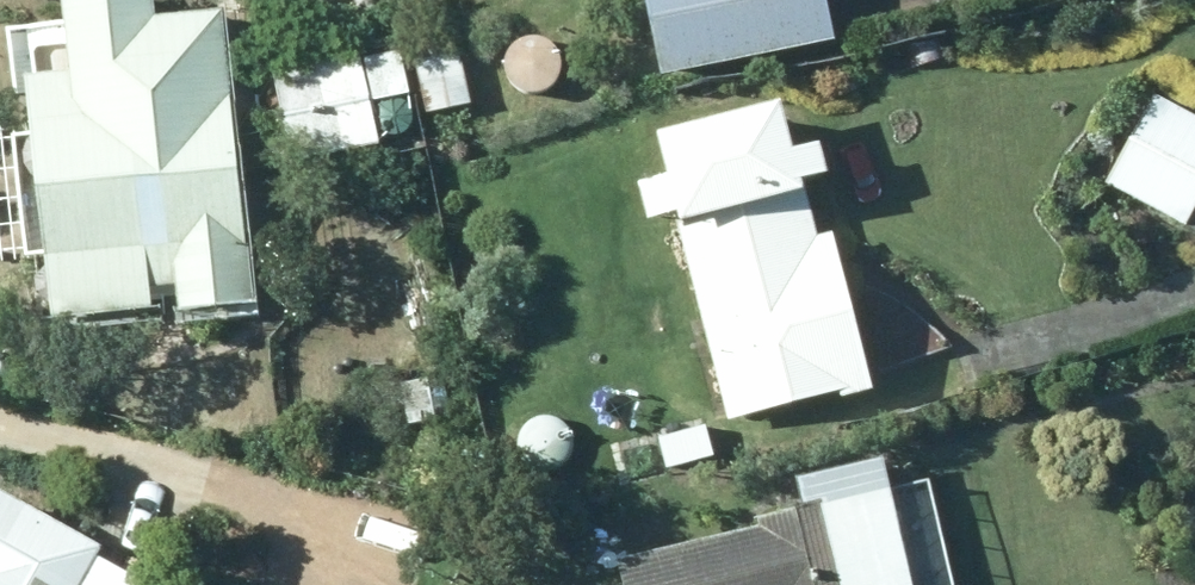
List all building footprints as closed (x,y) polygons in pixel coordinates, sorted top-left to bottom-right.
[(223,12),(155,17),(153,0),(76,0),(63,1),(70,74),(30,78),(34,137),(0,140),(0,262),(46,258),(52,320),(151,312),(150,289),(176,288),(178,309),(255,302),(249,247),(245,247),(223,12)] [(662,76),(836,42),(828,0),(646,0),(662,76)] [(471,102),(461,52),(415,62),(427,111),(471,102)] [(379,145),(364,57),(253,76),(268,164),(379,145)] [(1194,210),(1194,117),(1154,95),(1105,185),(1185,228),(1194,210)] [(780,101),(655,134),(665,174),(635,183),(646,223),(676,215),(728,419),(841,390),(842,397),(871,390),(833,236),(819,239),(804,181),(830,174),(822,142),(792,149),(780,101)] [(450,419),(444,376),(401,382),(407,425),(450,419)] [(666,465),(712,456),(705,427),(660,437),(666,465)] [(623,584),(915,584),(882,458),(797,480),(802,505),(757,517),(759,526),(617,561),(623,584)] [(150,583),(98,554),(101,547),(0,491),(0,584),(149,584),(150,583)]
